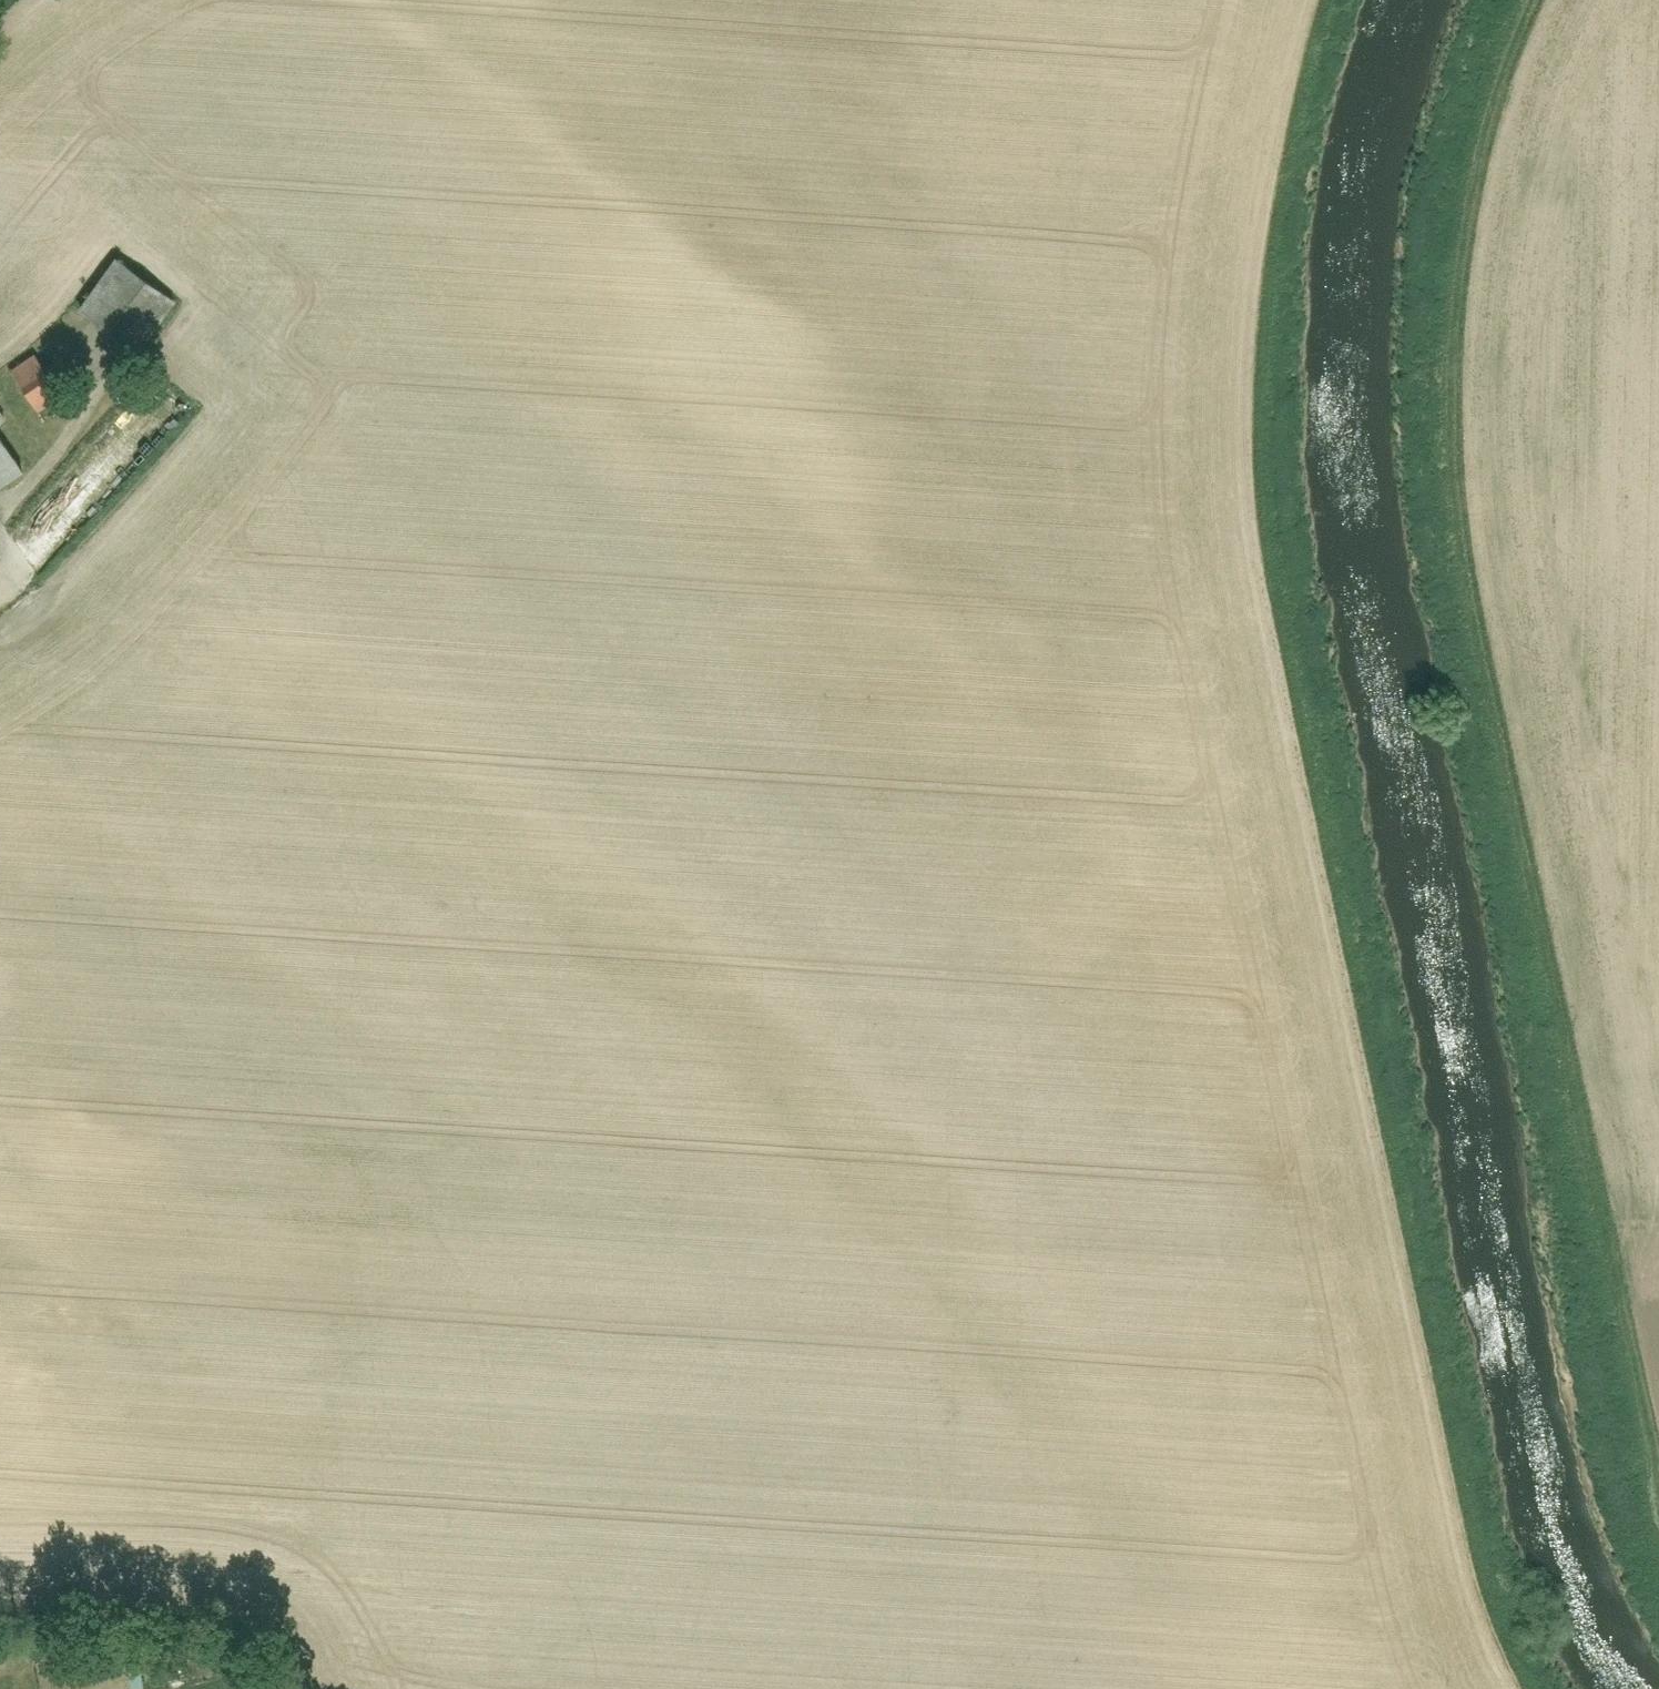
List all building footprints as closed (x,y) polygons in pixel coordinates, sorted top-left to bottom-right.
[(184,304),(124,265),(89,319),(150,358),(184,304)] [(42,360),(18,375),(47,418),(70,403),(42,360)] [(29,478),(0,435),(15,425),(0,403),(0,497),(29,478)] [(138,1688),(149,1687),(146,1665),(136,1666),(138,1688)]
